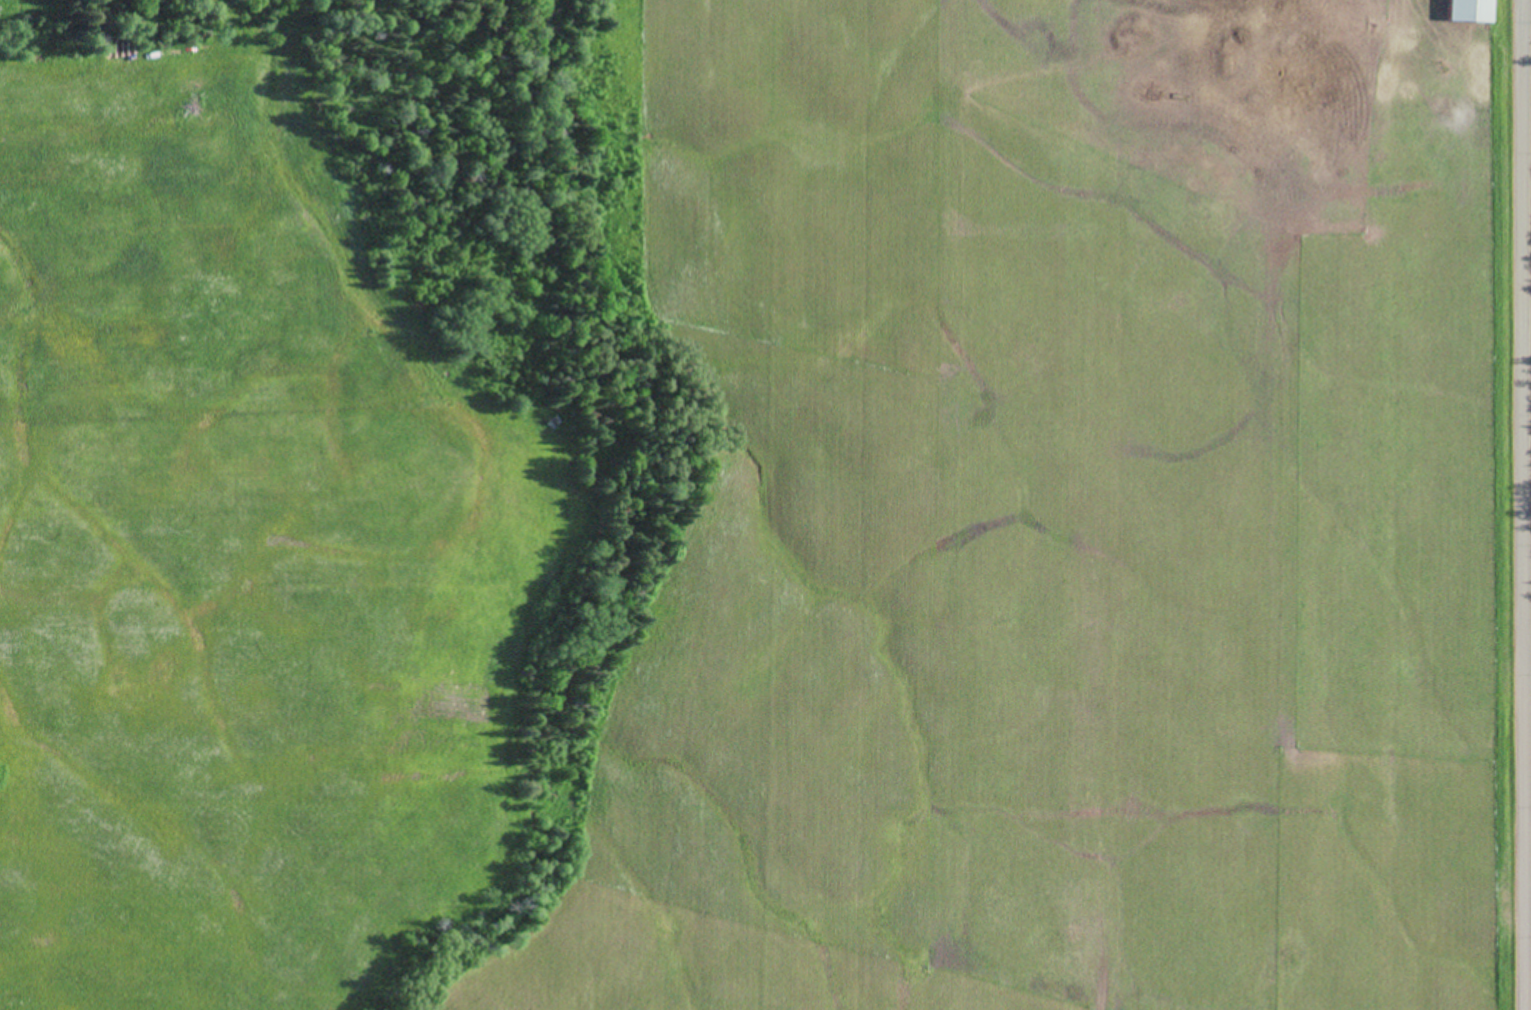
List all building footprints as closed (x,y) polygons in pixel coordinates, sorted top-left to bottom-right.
[(1444,23),(1487,23),(1487,0),(1444,0),(1444,23)]
